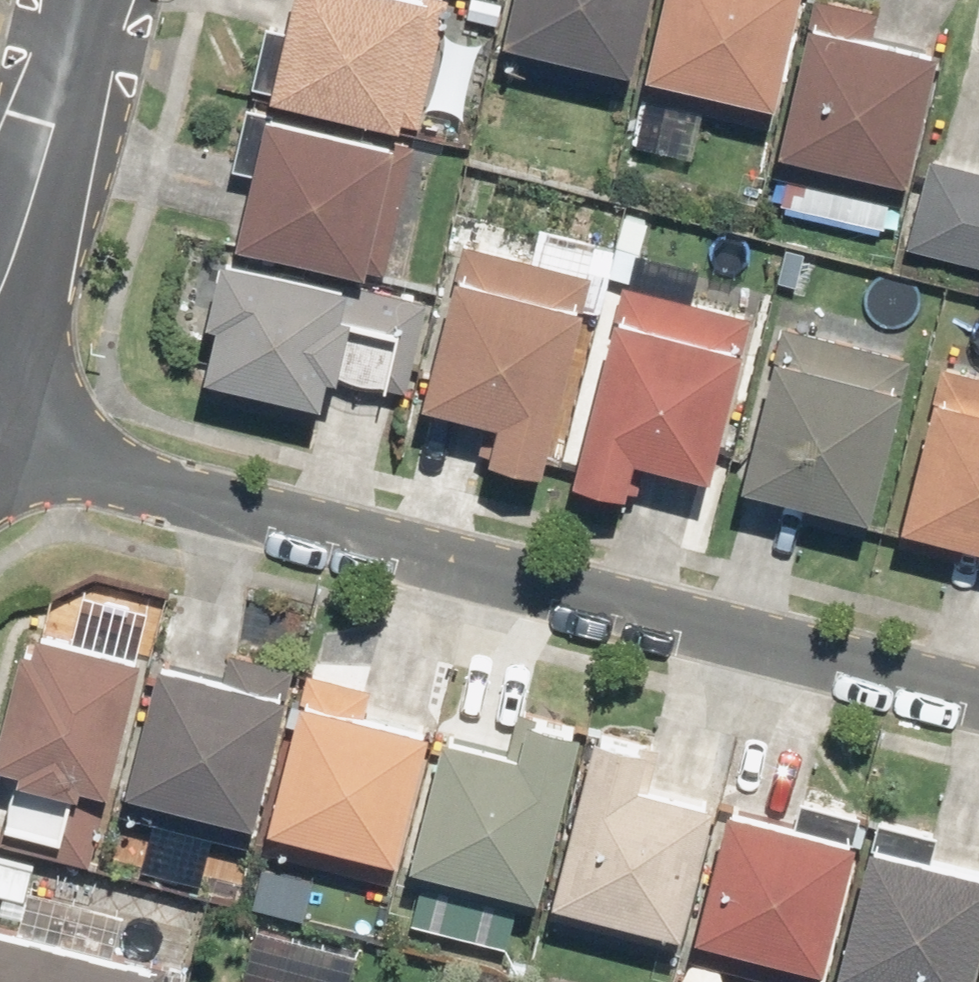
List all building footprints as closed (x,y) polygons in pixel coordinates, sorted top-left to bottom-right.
[(427,0),(276,0),(270,28),(256,25),(243,85),(257,88),(254,102),(409,136),(439,2),(427,0)] [(618,96),(639,0),(497,0),(483,66),(618,96)] [(625,97),(764,128),(792,0),(646,0),(625,97)] [(757,174),(899,207),(934,55),(868,39),(874,14),(814,0),(797,0),(757,174)] [(408,144),(237,107),(223,170),(237,173),(221,248),(377,283),(408,144)] [(899,248),(978,269),(978,173),(923,158),(899,248)] [(531,478),(594,241),(532,224),(522,260),(457,243),(448,277),(441,275),(406,406),(484,426),(474,462),(531,478)] [(420,305),(205,258),(190,327),(200,329),(188,382),(315,410),(322,378),(400,396),(420,305)] [(599,317),(555,483),(610,498),(620,460),(701,482),(744,318),(616,284),(607,319),(599,317)] [(757,356),(725,487),(861,521),(901,359),(776,328),(768,359),(757,356)] [(880,542),(955,561),(958,548),(978,553),(978,378),(933,366),(925,399),(917,397),(880,542)] [(82,867),(133,659),(8,629),(0,660),(0,769),(8,770),(0,803),(0,847),(82,867)] [(106,816),(243,849),(287,668),(221,652),(213,682),(144,665),(106,816)] [(296,670),(252,850),(383,881),(420,731),(359,717),(366,688),(296,670)] [(392,881),(527,914),(571,735),(508,720),(500,754),(428,736),(392,881)] [(581,728),(535,918),(670,951),(706,803),(644,788),(654,745),(581,728)] [(762,981),(814,981),(855,817),(791,801),(785,825),(713,808),(675,961),(762,981)] [(822,981),(961,981),(978,909),(978,877),(928,864),(935,834),(863,817),(822,981)] [(354,956),(250,930),(237,980),(221,976),(219,981),(348,981),(354,956)] [(0,933),(0,981),(140,981),(143,968),(0,933)]
